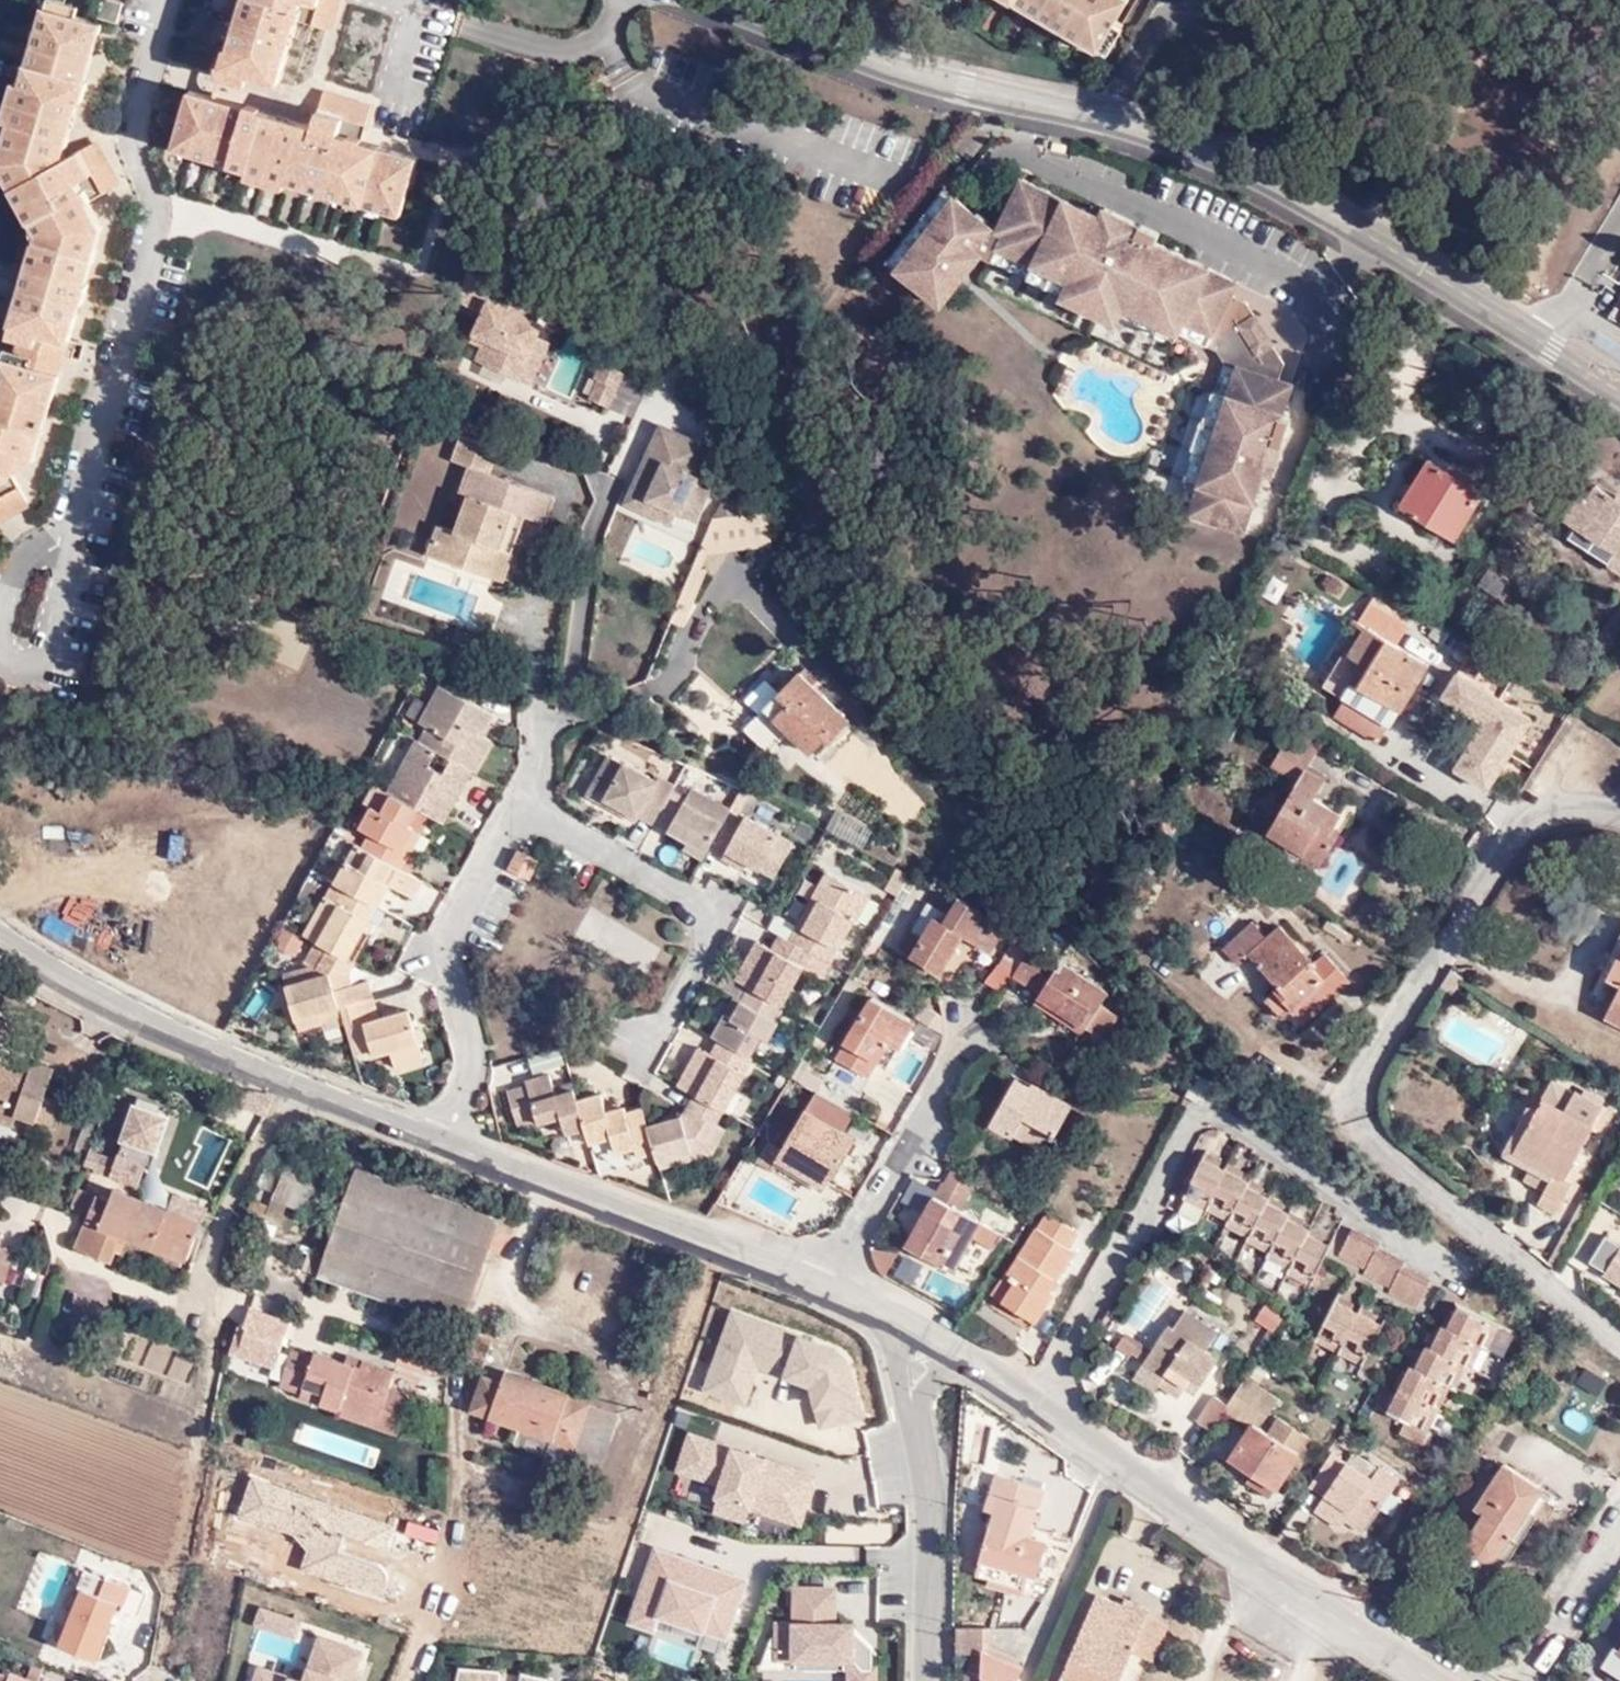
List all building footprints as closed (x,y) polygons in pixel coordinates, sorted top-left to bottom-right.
[(77,17),(80,5),(62,0),(51,0),(48,8),(77,17)] [(119,3),(110,0),(101,0),(96,14),(113,20),(119,3)] [(230,37),(227,35),(214,75),(245,85),(249,69),(275,78),(295,15),(325,24),(331,0),(242,0),(230,37)] [(1110,58),(1139,0),(1007,0),(1110,58)] [(24,325),(71,338),(80,303),(86,304),(90,284),(86,282),(102,223),(90,201),(113,178),(94,139),(64,156),(78,101),(83,102),(89,79),(86,76),(102,22),(84,16),(80,18),(77,17),(48,8),(24,83),(17,81),(5,118),(14,121),(1,164),(40,237),(12,322),(24,325)] [(285,175),(396,210),(412,152),(359,137),(368,107),(319,93),(311,122),(257,106),(259,101),(245,97),(243,104),(188,87),(171,143),(247,166),(245,172),(282,183),(285,175)] [(1015,195),(1005,214),(1013,220),(1005,231),(1075,269),(1068,282),(1066,285),(1120,314),(1126,304),(1129,298),(1182,326),(1189,314),(1216,329),(1210,341),(1220,346),(1226,359),(1235,362),(1182,509),(1237,528),(1258,472),(1268,476),(1289,421),(1279,417),(1291,384),(1279,379),(1285,361),(1251,300),(1236,291),(1244,278),(1163,234),(1167,226),(1115,198),(1110,205),(1033,163),(1015,195)] [(902,248),(964,179),(954,169),(892,239),(902,248)] [(985,231),(1002,212),(964,179),(902,248),(946,287),(988,239),(990,236),(985,231)] [(1005,214),(1002,212),(985,231),(990,236),(988,239),(1068,282),(1075,269),(1005,231),(1013,220),(1005,214)] [(555,325),(561,312),(555,310),(564,292),(515,271),(493,322),(503,327),(499,335),(493,348),(509,356),(519,334),(545,346),(555,325)] [(1129,298),(1126,304),(1178,334),(1182,326),(1129,298)] [(1189,314),(1182,326),(1210,341),(1216,329),(1189,314)] [(503,327),(493,322),(488,331),(499,335),(503,327)] [(61,371),(71,338),(24,325),(14,358),(61,371)] [(569,331),(555,325),(545,346),(519,334),(509,356),(550,374),(569,331)] [(627,397),(643,362),(619,351),(611,367),(615,368),(607,388),(627,397)] [(61,371),(14,358),(5,355),(0,370),(0,514),(28,498),(13,471),(37,456),(61,371)] [(1171,503),(1182,509),(1235,362),(1226,359),(1215,387),(1212,386),(1202,415),(1199,413),(1188,442),(1190,444),(1179,471),(1183,474),(1171,503)] [(726,435),(679,414),(643,491),(689,512),(694,500),(715,510),(733,473),(712,463),(726,435)] [(438,553),(497,574),(508,547),(519,549),(532,516),(553,523),(564,496),(501,472),(509,445),(471,433),(462,459),(482,466),(472,493),(479,495),(465,529),(448,524),(438,553)] [(1416,482),(1399,511),(1441,536),(1486,462),(1466,450),(1456,465),(1440,455),(1433,465),(1416,453),(1403,473),(1416,482)] [(1385,501),(1399,511),(1416,482),(1403,473),(1385,501)] [(1619,551),(1619,493),(1616,490),(1612,497),(1582,475),(1570,490),(1564,483),(1545,507),(1557,516),(1549,525),(1606,570),(1619,551)] [(765,520),(767,504),(756,505),(756,520),(758,539),(770,538),(765,520)] [(756,520),(756,505),(736,506),(679,625),(693,630),(727,557),(722,555),(728,541),(758,539),(756,520)] [(497,574),(509,579),(519,549),(508,547),(497,574)] [(1364,740),(1417,660),(1383,641),(1398,617),(1360,594),(1346,617),(1349,620),(1310,680),(1330,695),(1319,713),(1364,740)] [(1487,784),(1533,708),(1455,661),(1439,687),(1476,709),(1446,759),(1487,784)] [(836,740),(858,717),(819,682),(824,676),(810,663),(751,729),(776,751),(795,731),(818,752),(832,737),(836,740)] [(432,730),(425,743),(480,771),(484,773),(500,743),(489,737),(499,716),(445,687),(424,725),(432,730)] [(1301,838),(1295,846),(1316,858),(1343,812),(1313,793),(1322,777),(1303,763),(1312,746),(1284,729),(1265,759),(1293,778),(1270,817),(1301,838)] [(425,743),(421,740),(393,791),(439,816),(453,823),(480,771),(425,743)] [(644,807),(657,816),(660,811),(678,777),(662,768),(660,770),(629,753),(628,755),(612,746),(590,784),(641,814),(644,807)] [(706,758),(691,750),(678,777),(660,811),(693,831),(712,842),(736,798),(697,777),(706,758)] [(1519,794),(1529,762),(1504,754),(1493,786),(1519,794)] [(377,834),(371,847),(418,872),(423,860),(418,856),(420,853),(409,846),(419,831),(428,837),(439,816),(393,791),(381,785),(371,804),(376,807),(366,827),(377,834)] [(780,865),(798,832),(752,805),(749,810),(735,801),(718,831),(732,840),(728,847),(753,861),(757,852),(780,865)] [(1264,826),(1295,846),(1301,838),(1270,817),(1264,826)] [(409,846),(420,853),(428,837),(419,831),(409,846)] [(689,838),(708,848),(712,842),(693,831),(689,838)] [(363,843),(341,884),(372,900),(384,878),(395,884),(421,897),(431,878),(418,872),(371,847),(363,843)] [(539,876),(547,862),(525,851),(516,866),(539,876)] [(893,877),(903,882),(914,862),(902,856),(893,877)] [(804,916),(803,918),(796,931),(837,955),(863,909),(853,904),(867,879),(834,862),(811,903),(817,906),(810,919),(804,916)] [(372,900),(383,906),(395,884),(384,878),(372,900)] [(876,885),(867,879),(853,904),(863,909),(876,885)] [(330,923),(321,943),(332,948),(353,959),(363,939),(355,934),(364,914),(376,919),(383,906),(372,900),(341,884),(338,882),(320,915),(330,923)] [(1002,893),(990,883),(977,883),(970,891),(963,885),(953,905),(948,912),(938,906),(926,925),(915,919),(905,938),(946,962),(969,924),(994,938),(1010,911),(997,902),(1002,893)] [(948,912),(953,905),(930,892),(915,919),(926,925),(938,906),(948,912)] [(783,906),(775,920),(786,926),(796,931),(803,918),(783,906)] [(1619,934),(1619,908),(1590,956),(1596,961),(1609,943),(1612,945),(1619,934)] [(353,959),(361,964),(376,935),(370,931),(376,919),(364,914),(355,934),(363,939),(353,959)] [(1276,983),(1294,1002),(1319,980),(1331,992),(1352,973),(1328,946),(1317,955),(1281,916),(1266,930),(1252,914),(1224,940),(1238,957),(1249,947),(1278,981),(1276,983)] [(320,915),(309,937),(321,943),(330,923),(320,915)] [(755,950),(742,972),(757,980),(782,995),(794,973),(801,977),(810,961),(830,972),(839,956),(837,955),(796,931),(786,926),(777,940),(770,935),(761,953),(755,950)] [(1612,945),(1609,943),(1596,961),(1610,971),(1591,1001),(1619,1020),(1619,934),(1612,945)] [(999,960),(1014,967),(1029,944),(1012,935),(1006,947),(999,960)] [(1014,967),(1012,971),(1081,1022),(1097,1000),(1101,1004),(1111,990),(1033,937),(1029,944),(1014,967)] [(332,948),(321,943),(309,967),(287,974),(291,988),(317,979),(332,948)] [(329,1026),(356,1018),(352,1006),(379,997),(374,979),(359,983),(350,986),(345,974),(353,959),(332,948),(317,979),(291,988),(300,1019),(325,1013),(329,1026)] [(355,976),(361,964),(353,959),(345,974),(350,986),(359,983),(355,976)] [(782,995),(789,999),(801,977),(794,973),(782,995)] [(729,1034),(756,1049),(768,1027),(774,1031),(784,1013),(782,1012),(789,999),(782,995),(757,980),(749,994),(739,1011),(732,1007),(720,1028),(729,1034)] [(1283,1013),(1294,1002),(1276,983),(1265,994),(1283,1013)] [(869,1070),(878,1053),(890,1033),(900,1038),(915,1010),(876,988),(839,1052),(869,1070)] [(742,990),(732,1007),(739,1011),(749,994),(742,990)] [(356,1018),(364,1045),(379,1041),(381,1050),(397,1047),(401,1062),(431,1053),(418,1010),(398,1016),(397,1010),(385,1013),(381,997),(379,997),(352,1006),(356,1018)] [(1097,1000),(1081,1022),(1106,1034),(1118,1012),(1101,1004),(1097,1000)] [(304,1032),(329,1026),(325,1013),(300,1019),(304,1032)] [(890,1033),(878,1053),(887,1059),(900,1038),(890,1033)] [(753,1066),(761,1051),(756,1049),(729,1034),(721,1049),(713,1044),(703,1061),(698,1058),(687,1078),(704,1088),(726,1100),(737,1080),(746,1085),(756,1068),(753,1066)] [(805,1072),(822,1082),(824,1082),(831,1068),(814,1057),(805,1072)] [(33,1079),(0,1068),(0,1080),(30,1090),(33,1079)] [(49,1101),(58,1075),(37,1069),(33,1079),(30,1090),(0,1080),(0,1127),(20,1133),(24,1122),(40,1127),(49,1101)] [(576,1129),(595,1123),(586,1094),(582,1083),(563,1090),(558,1071),(517,1083),(526,1114),(543,1109),(546,1119),(570,1112),(576,1129)] [(1058,1121),(1054,1127),(1064,1132),(1082,1100),(1083,1098),(1073,1093),(1044,1076),(1041,1081),(1029,1074),(1006,1112),(1027,1127),(1039,1108),(1058,1121)] [(726,1100),(734,1105),(746,1085),(737,1080),(726,1100)] [(847,1118),(856,1103),(824,1082),(822,1082),(786,1140),(776,1133),(763,1153),(776,1161),(784,1148),(834,1177),(863,1128),(847,1118)] [(1547,1162),(1541,1172),(1535,1183),(1555,1193),(1567,1172),(1560,1169),(1588,1118),(1596,1123),(1607,1103),(1568,1082),(1556,1101),(1537,1090),(1532,1098),(1509,1141),(1547,1162)] [(668,1143),(675,1162),(725,1145),(729,1139),(718,1133),(726,1120),(734,1105),(726,1100),(704,1088),(696,1105),(705,1109),(703,1116),(686,1122),(682,1110),(660,1118),(668,1143)] [(647,1150),(668,1143),(660,1118),(655,1102),(635,1108),(632,1097),(612,1103),(607,1089),(586,1094),(595,1123),(599,1137),(619,1133),(624,1146),(644,1141),(647,1150)] [(1496,1145),(1541,1172),(1547,1162),(1509,1141),(1532,1098),(1523,1094),(1496,1145)] [(68,1108),(49,1101),(40,1127),(60,1134),(68,1108)] [(696,1105),(682,1110),(686,1122),(703,1116),(705,1109),(696,1105)] [(1046,1139),(1054,1127),(1058,1121),(1039,1108),(1027,1127),(1046,1139)] [(718,1133),(729,1139),(736,1125),(726,1120),(718,1133)] [(121,1164),(116,1179),(144,1189),(152,1166),(159,1168),(169,1132),(137,1122),(121,1164)] [(1324,1278),(1346,1239),(1326,1225),(1327,1223),(1303,1209),(1305,1205),(1268,1180),(1269,1177),(1220,1147),(1198,1185),(1241,1212),(1240,1214),(1260,1227),(1258,1231),(1281,1246),(1279,1249),(1300,1261),(1300,1264),(1324,1278)] [(99,1174),(116,1179),(121,1164),(101,1158),(98,1167),(93,1165),(90,1178),(96,1179),(99,1174)] [(506,1217),(361,1161),(327,1252),(319,1249),(313,1266),(464,1323),(506,1217)] [(329,1193),(268,1167),(259,1186),(276,1193),(270,1213),(285,1220),(290,1206),(318,1218),(329,1193)] [(960,1214),(976,1190),(954,1178),(946,1190),(941,1187),(906,1247),(951,1274),(970,1243),(979,1227),(960,1214)] [(133,1240),(148,1202),(116,1191),(111,1203),(98,1198),(91,1217),(89,1223),(100,1227),(96,1240),(118,1247),(122,1236),(133,1240)] [(98,1198),(77,1192),(69,1213),(91,1217),(98,1198)] [(193,1261),(209,1211),(172,1199),(168,1209),(148,1202),(133,1240),(193,1261)] [(1023,1276),(1009,1300),(1042,1319),(1061,1289),(1056,1285),(1077,1249),(1068,1243),(1077,1227),(1049,1212),(1015,1272),(1023,1276)] [(1429,1301),(1444,1272),(1419,1258),(1422,1255),(1394,1240),(1396,1236),(1367,1222),(1351,1252),(1377,1264),(1375,1268),(1405,1283),(1403,1287),(1429,1301)] [(998,1240),(979,1227),(970,1243),(989,1256),(998,1240)] [(118,1247),(96,1240),(92,1256),(112,1262),(118,1247)] [(868,1248),(883,1277),(896,1252),(872,1250),(868,1248)] [(8,1259),(0,1257),(0,1285),(8,1259)] [(1001,1296),(1009,1300),(1023,1276),(1015,1272),(1001,1296)] [(1483,1332),(1497,1310),(1464,1287),(1457,1298),(1453,1294),(1439,1316),(1437,1314),(1425,1333),(1421,1330),(1407,1353),(1403,1349),(1380,1387),(1397,1399),(1389,1411),(1411,1428),(1462,1349),(1466,1352),(1479,1329),(1483,1332)] [(1171,1359),(1191,1373),(1199,1377),(1221,1342),(1208,1335),(1219,1318),(1188,1295),(1175,1313),(1172,1309),(1156,1332),(1132,1314),(1120,1329),(1121,1330),(1134,1340),(1135,1340),(1138,1336),(1150,1345),(1146,1349),(1167,1364),(1171,1359)] [(1325,1337),(1377,1358),(1395,1317),(1344,1295),(1325,1337)] [(1273,1329),(1284,1309),(1262,1297),(1251,1317),(1273,1329)] [(969,1301),(957,1319),(1006,1355),(1019,1337),(969,1301)] [(291,1321),(252,1309),(237,1354),(277,1365),(291,1321)] [(832,1349),(731,1311),(701,1391),(748,1405),(759,1372),(808,1390),(817,1431),(864,1422),(846,1360),(832,1349)] [(1134,1340),(1121,1330),(1106,1349),(1119,1359),(1134,1340)] [(484,1365),(493,1340),(480,1335),(470,1359),(481,1364),(484,1365)] [(397,1367),(364,1355),(361,1364),(345,1358),(319,1348),(315,1356),(298,1351),(289,1354),(279,1385),(340,1407),(342,1400),(374,1411),(371,1421),(399,1431),(414,1392),(392,1383),(397,1367)] [(361,1364),(364,1355),(349,1349),(345,1358),(361,1364)] [(1185,1382),(1191,1373),(1171,1359),(1167,1364),(1164,1368),(1185,1382)] [(1256,1461),(1280,1478),(1317,1425),(1289,1405),(1276,1423),(1266,1416),(1287,1387),(1252,1361),(1229,1397),(1256,1417),(1236,1445),(1256,1461)] [(1572,1380),(1598,1395),(1609,1377),(1583,1362),(1572,1380)] [(565,1478),(591,1404),(570,1395),(571,1394),(506,1371),(504,1380),(484,1374),(470,1408),(477,1411),(472,1427),(487,1431),(492,1416),(520,1426),(551,1436),(544,1452),(536,1473),(563,1483),(565,1478)] [(1215,1417),(1232,1389),(1221,1384),(1205,1409),(1215,1417)] [(340,1411),(371,1421),(374,1411),(342,1400),(340,1407),(340,1411)] [(565,1478),(594,1488),(620,1416),(591,1404),(565,1478)] [(551,1436),(520,1426),(514,1442),(544,1452),(551,1436)] [(819,1478),(689,1433),(675,1475),(717,1489),(712,1502),(716,1503),(712,1515),(745,1526),(750,1513),(801,1531),(819,1478)] [(1339,1434),(1314,1471),(1332,1483),(1329,1486),(1357,1504),(1376,1517),(1410,1464),(1389,1450),(1382,1460),(1377,1455),(1382,1447),(1364,1435),(1357,1445),(1339,1434)] [(1498,1549),(1535,1495),(1547,1477),(1512,1451),(1480,1492),(1492,1502),(1473,1531),(1473,1539),(1485,1550),(1498,1549)] [(1274,1488),(1280,1478),(1256,1461),(1249,1471),(1274,1488)] [(1019,1598),(1021,1592),(1026,1577),(1035,1580),(1045,1545),(1029,1540),(1045,1489),(995,1474),(983,1513),(992,1515),(973,1577),(988,1582),(986,1588),(1019,1598)] [(396,1529),(251,1477),(237,1517),(294,1536),(307,1551),(301,1571),(383,1597),(388,1579),(383,1569),(375,1563),(339,1552),(343,1538),(389,1552),(396,1529)] [(1357,1504),(1329,1486),(1321,1495),(1348,1516),(1357,1504)] [(1547,1504),(1535,1495),(1498,1549),(1485,1550),(1473,1539),(1473,1531),(1492,1502),(1480,1492),(1463,1518),(1459,1533),(1463,1545),(1474,1559),(1489,1562),(1511,1559),(1547,1504)] [(654,1548),(626,1626),(654,1636),(659,1622),(723,1645),(746,1581),(654,1548)] [(124,1605),(129,1591),(103,1582),(98,1596),(77,1589),(57,1646),(99,1661),(119,1604),(124,1605)] [(839,1586),(791,1586),(791,1617),(773,1617),(773,1671),(846,1672),(846,1680),(881,1680),(881,1665),(873,1666),(874,1648),(856,1633),(855,1621),(838,1621),(839,1586)] [(261,1605),(255,1622),(295,1635),(301,1617),(261,1605)] [(1100,1606),(1067,1680),(1130,1680),(1139,1662),(1161,1674),(1179,1636),(1156,1626),(1156,1620),(1127,1606),(1123,1615),(1100,1606)] [(285,1669),(257,1660),(250,1680),(359,1680),(363,1670),(356,1667),(363,1646),(318,1631),(305,1670),(286,1664),(285,1669)] [(956,1633),(956,1635),(956,1661),(984,1662),(983,1680),(1023,1680),(1025,1675),(984,1657),(992,1635),(956,1633)] [(458,1669),(455,1680),(499,1680),(500,1672),(458,1669)]
